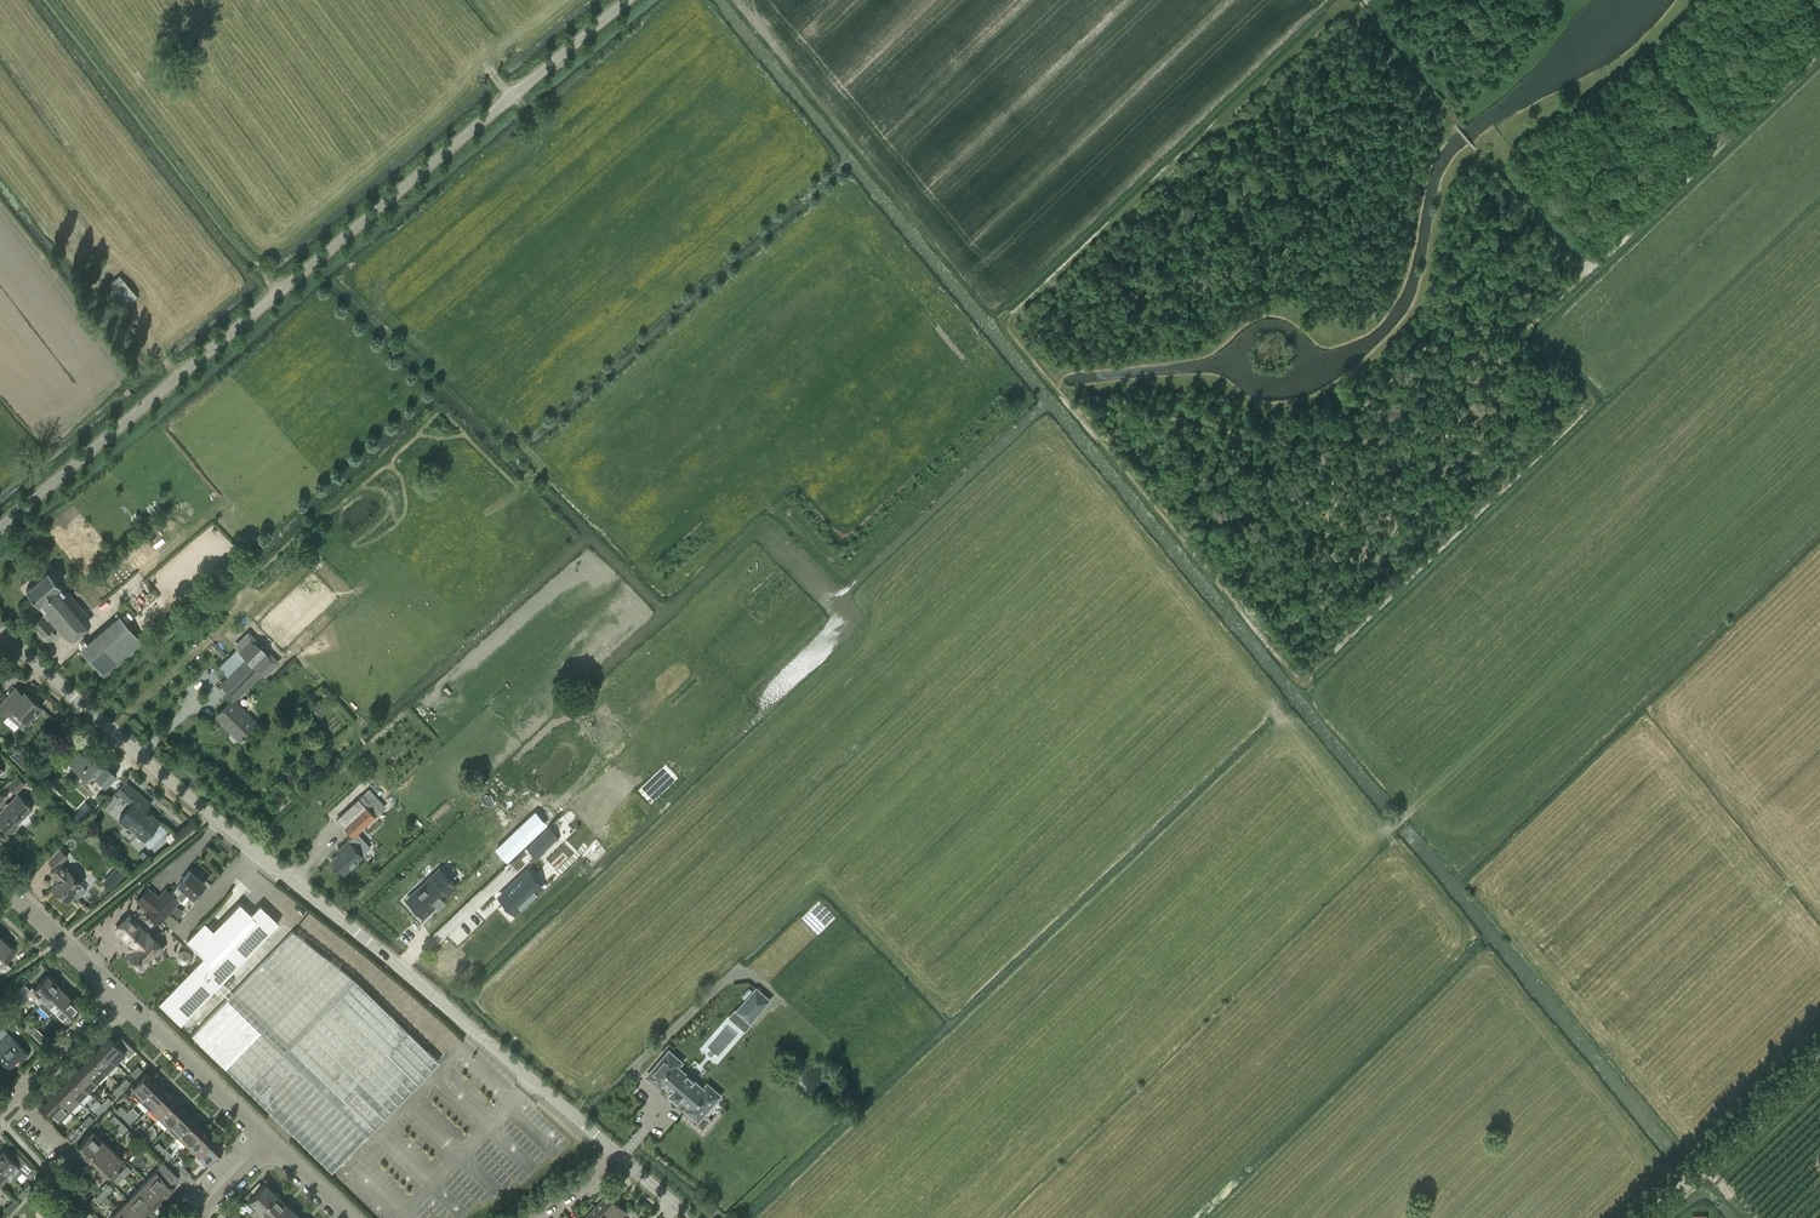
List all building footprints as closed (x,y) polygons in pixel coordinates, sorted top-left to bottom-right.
[(124,279),(106,294),(100,299),(113,315),(137,295),(124,279)] [(48,570),(26,589),(39,603),(45,611),(44,612),(32,623),(43,636),(43,635),(48,641),(56,634),(51,629),(54,627),(47,619),(49,618),(63,634),(87,614),(68,591),(67,592),(60,585),(48,570)] [(119,615),(80,648),(104,677),(144,643),(119,615)] [(227,701),(215,714),(224,722),(222,725),(230,732),(228,736),(234,742),(237,740),(238,741),(254,724),(248,718),(251,715),(236,701),(263,673),(266,676),(280,662),(248,631),(234,646),(236,648),(218,667),(227,676),(220,683),(231,694),(225,700),(227,701)] [(0,706),(7,713),(12,707),(29,721),(42,706),(25,691),(20,697),(13,690),(0,706)] [(320,699),(313,704),(320,713),(327,707),(320,699)] [(70,742),(60,755),(69,763),(91,782),(96,776),(106,785),(117,773),(107,764),(105,766),(87,751),(84,754),(70,742)] [(17,774),(7,785),(16,793),(26,783),(17,774)] [(125,780),(115,791),(131,804),(120,818),(145,839),(160,820),(147,809),(152,802),(125,780)] [(369,788),(337,818),(354,837),(386,807),(369,788)] [(0,812),(0,822),(12,833),(19,826),(17,824),(33,808),(18,793),(0,812)] [(503,808),(489,822),(508,839),(521,825),(503,808)] [(515,849),(532,831),(526,824),(508,843),(515,849)] [(549,827),(527,848),(537,859),(545,851),(544,850),(556,839),(557,840),(559,838),(549,827)] [(340,852),(332,860),(343,872),(361,855),(364,851),(357,844),(354,847),(348,841),(338,850),(340,852)] [(61,850),(49,862),(55,867),(51,872),(59,880),(52,887),(67,902),(75,894),(72,892),(82,882),(79,878),(80,877),(74,871),(73,872),(61,861),(66,855),(61,850)] [(111,874),(117,882),(127,874),(121,866),(111,874)] [(182,901),(189,892),(194,896),(205,883),(190,870),(172,892),(167,888),(159,897),(148,887),(135,901),(147,911),(161,922),(179,899),(182,901)] [(437,871),(408,899),(423,916),(436,904),(438,906),(439,906),(438,905),(444,900),(444,901),(445,900),(443,898),(453,888),(437,871)] [(523,874),(502,894),(507,899),(505,902),(514,911),(540,886),(531,877),(528,879),(523,874)] [(285,920),(289,916),(266,894),(262,899),(285,920)] [(203,957),(159,1002),(181,1024),(279,922),(260,904),(251,913),(240,902),(204,939),(195,930),(186,940),(203,957)] [(128,916),(117,928),(133,944),(133,950),(128,955),(142,968),(163,947),(149,934),(147,935),(128,916)] [(334,1171),(439,1059),(296,925),(193,1034),(235,1074),(241,1056),(248,1058),(243,1053),(247,1048),(244,1042),(251,1049),(252,1046),(262,1040),(267,1050),(269,1045),(298,1055),(296,1059),(301,1061),(297,1063),(311,1068),(331,1104),(334,1105),(330,1109),(343,1113),(339,1124),(353,1128),(347,1147),(342,1150),(334,1147),(331,1151),(303,1141),(334,1171)] [(4,939),(0,943),(0,975),(11,967),(5,961),(15,950),(4,939)] [(45,999),(59,985),(48,975),(35,988),(32,986),(29,989),(24,984),(14,994),(20,1000),(21,999),(25,1003),(29,1002),(31,1000),(34,1000),(39,1005),(45,999)] [(69,995),(59,985),(45,999),(39,1005),(50,1016),(55,1010),(69,995)] [(756,986),(736,1011),(751,1023),(771,999),(756,986)] [(69,995),(55,1010),(66,1020),(80,1006),(69,995)] [(12,1019),(3,1009),(2,1010),(0,1009),(0,1031),(12,1019)] [(31,1035),(37,1028),(32,1024),(26,1030),(31,1035)] [(49,1039),(37,1028),(31,1035),(43,1046),(49,1039)] [(0,1052),(0,1057),(9,1066),(18,1057),(20,1059),(27,1052),(9,1033),(3,1039),(8,1045),(0,1052)] [(99,1047),(115,1062),(124,1053),(128,1058),(135,1051),(121,1037),(115,1043),(106,1035),(101,1040),(104,1042),(99,1047)] [(115,1062),(99,1047),(94,1052),(91,1050),(88,1054),(106,1072),(115,1062)] [(671,1050),(649,1075),(662,1086),(666,1082),(675,1090),(673,1093),(680,1099),(682,1096),(691,1104),(687,1109),(700,1120),(719,1099),(680,1065),(684,1061),(671,1050)] [(106,1072),(88,1054),(83,1058),(85,1060),(81,1065),(97,1081),(106,1072)] [(140,1063),(131,1072),(136,1077),(145,1068),(140,1063)] [(97,1081),(81,1065),(76,1071),(73,1068),(69,1073),(88,1090),(97,1081)] [(88,1090),(69,1073),(65,1077),(67,1079),(62,1084),(78,1100),(88,1090)] [(141,1099),(159,1080),(154,1076),(152,1078),(147,1073),(131,1089),(141,1099)] [(119,1084),(124,1089),(131,1082),(126,1077),(119,1084)] [(163,1084),(159,1080),(141,1099),(150,1107),(166,1091),(161,1086),(163,1084)] [(55,1087),(51,1092),(69,1109),(78,1100),(62,1084),(58,1089),(55,1087)] [(124,1089),(119,1084),(112,1091),(117,1096),(124,1089)] [(166,1091),(150,1107),(160,1117),(178,1098),(173,1094),(171,1096),(166,1091)] [(69,1109),(51,1092),(47,1096),(49,1098),(44,1103),(60,1119),(69,1109)] [(107,1096),(100,1103),(105,1108),(112,1100),(107,1096)] [(178,1098),(160,1117),(169,1126),(185,1109),(180,1105),(182,1102),(178,1098)] [(105,1108),(100,1103),(94,1110),(99,1115),(105,1108)] [(123,1117),(128,1112),(120,1105),(116,1110),(123,1117)] [(185,1109),(169,1126),(178,1135),(196,1116),(192,1112),(190,1114),(185,1109)] [(128,1112),(123,1117),(130,1123),(134,1119),(128,1112)] [(116,1126),(121,1121),(114,1114),(109,1119),(116,1126)] [(89,1115),(82,1122),(87,1126),(94,1119),(89,1115)] [(200,1121),(196,1116),(178,1135),(188,1144),(203,1128),(198,1123),(200,1121)] [(121,1121),(116,1126),(123,1133),(128,1128),(121,1121)] [(87,1126),(82,1122),(76,1129),(80,1133),(87,1126)] [(142,1135),(146,1131),(139,1124),(134,1128),(142,1135)] [(209,1133),(203,1128),(188,1144),(197,1153),(215,1135),(211,1131),(209,1133)] [(85,1158),(103,1140),(93,1130),(77,1146),(83,1152),(81,1154),(85,1158)] [(146,1131),(142,1135),(148,1142),(153,1137),(146,1131)] [(132,1133),(128,1138),(135,1145),(140,1140),(132,1133)] [(215,1135),(197,1153),(207,1163),(223,1147),(217,1142),(219,1139),(215,1135)] [(103,1140),(85,1158),(90,1162),(92,1160),(97,1165),(112,1149),(103,1140)] [(165,1148),(158,1142),(153,1146),(160,1153),(165,1148)] [(170,1144),(165,1148),(160,1153),(167,1160),(172,1155),(170,1154),(172,1151),(172,1150),(172,1149),(172,1147),(172,1146),(170,1144)] [(112,1149),(97,1165),(102,1170),(100,1172),(105,1177),(122,1158),(112,1149)] [(0,1154),(0,1166),(10,1176),(15,1170),(20,1175),(23,1171),(28,1176),(34,1169),(17,1152),(11,1158),(3,1150),(0,1154)] [(138,1153),(131,1160),(136,1165),(143,1158),(138,1153)] [(179,1172),(184,1167),(176,1160),(172,1165),(179,1172)] [(147,1180),(163,1196),(168,1191),(170,1193),(175,1188),(172,1185),(179,1178),(164,1163),(147,1180)] [(127,1165),(120,1172),(125,1176),(131,1169),(127,1165)] [(1,1185),(10,1176),(0,1166),(0,1184),(1,1185)] [(184,1167),(179,1172),(186,1178),(190,1173),(184,1167)] [(125,1176),(120,1172),(113,1179),(118,1183),(125,1176)] [(147,1180),(138,1189),(156,1207),(160,1203),(158,1201),(163,1196),(147,1180)] [(29,1183),(24,1189),(28,1194),(34,1188),(29,1183)] [(254,1216),(276,1193),(265,1183),(249,1200),(247,1202),(254,1209),(250,1212),(254,1216)] [(101,1191),(106,1195),(113,1188),(108,1184),(101,1191)] [(28,1194),(24,1189),(18,1195),(23,1199),(28,1194)] [(138,1189),(129,1199),(145,1215),(149,1210),(152,1212),(156,1207),(138,1189)] [(106,1195),(101,1191),(95,1198),(100,1202),(106,1195)] [(276,1193),(254,1216),(256,1217),(259,1217),(262,1215),(264,1217),(271,1217),(286,1203),(276,1193)] [(596,1206),(608,1217),(623,1217),(620,1215),(626,1209),(609,1193),(596,1206)] [(15,1198),(5,1208),(10,1212),(20,1203),(15,1198)] [(129,1199),(119,1208),(129,1217),(141,1217),(145,1215),(129,1199)] [(271,1217),(291,1217),(296,1213),(286,1203),(271,1217)] [(596,1206),(585,1217),(608,1217),(596,1206)] [(119,1208),(110,1217),(129,1217),(119,1208)]
